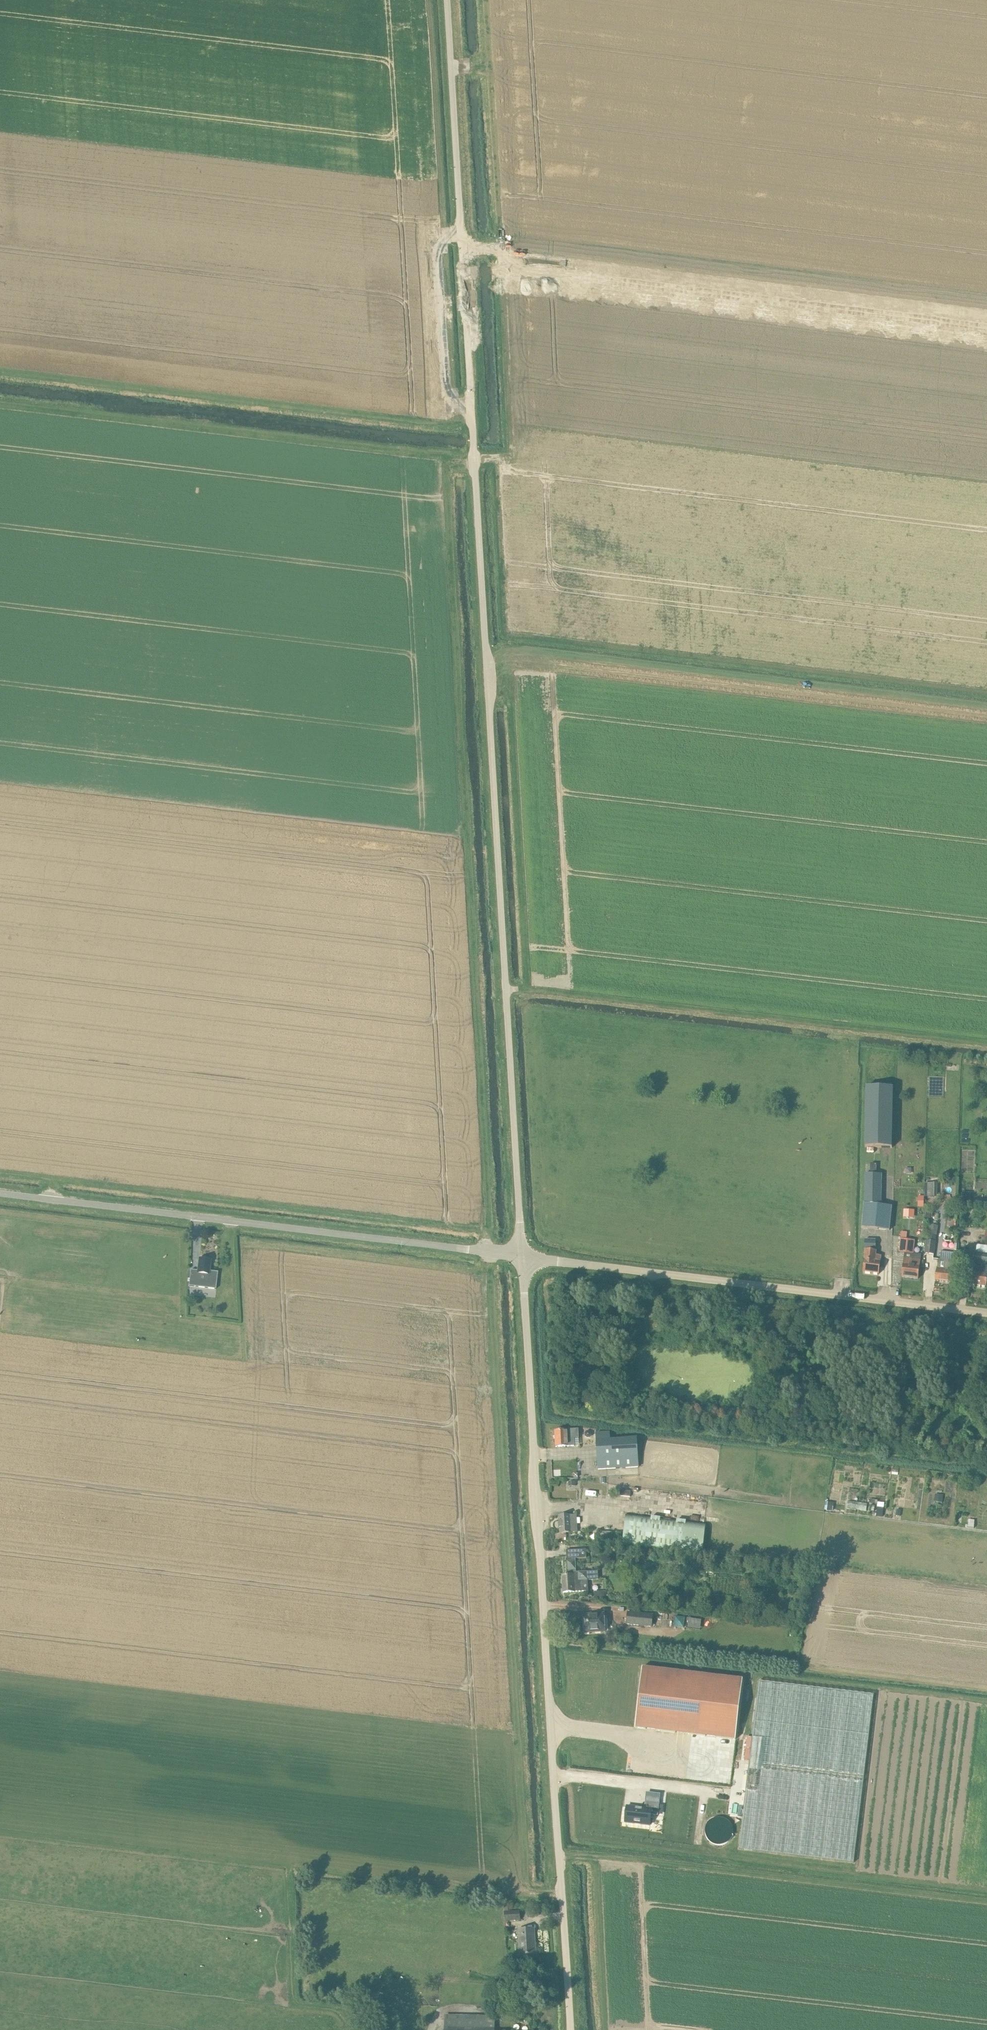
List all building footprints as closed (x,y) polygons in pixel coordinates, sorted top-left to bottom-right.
[(892,1148),(893,1086),(866,1086),(865,1147),(867,1147),(879,1147),(892,1148)] [(877,1174),(877,1164),(871,1164),(870,1173),(865,1173),(861,1227),(889,1230),(891,1206),(880,1205),(882,1174),(877,1174)] [(937,1198),(937,1183),(928,1183),(927,1197),(937,1198)] [(926,1234),(927,1234),(936,1235),(938,1226),(928,1224),(926,1234)] [(906,1239),(907,1232),(901,1232),(900,1239),(898,1239),(898,1242),(900,1242),(899,1252),(904,1253),(902,1276),(917,1278),(920,1254),(913,1253),(914,1240),(906,1239)] [(879,1273),(881,1255),(876,1255),(876,1250),(875,1250),(876,1240),(865,1238),(864,1249),(865,1249),(862,1272),(879,1273)] [(934,1255),(936,1241),(935,1241),(926,1240),(924,1253),(934,1255)] [(975,1262),(986,1264),(986,1261),(986,1254),(976,1252),(975,1257),(975,1262)] [(210,1269),(211,1260),(199,1258),(197,1269),(191,1268),(189,1285),(216,1289),(218,1270),(210,1269)] [(951,1282),(954,1261),(938,1259),(937,1269),(935,1280),(951,1282)] [(970,1284),(986,1286),(986,1278),(986,1266),(981,1266),(981,1267),(979,1267),(972,1266),(972,1272),(970,1284)] [(556,1431),(554,1431),(555,1447),(574,1446),(574,1439),(579,1438),(579,1431),(579,1429),(567,1430),(556,1431)] [(609,1432),(596,1433),(598,1469),(639,1466),(637,1438),(610,1439),(609,1432)] [(616,1489),(615,1495),(617,1495),(629,1497),(630,1490),(626,1490),(616,1489)] [(935,1494),(934,1502),(942,1503),(943,1496),(935,1494)] [(702,1553),(706,1523),(626,1514),(622,1544),(702,1553)] [(560,1533),(571,1532),(571,1531),(577,1531),(576,1515),(559,1515),(560,1533)] [(618,1544),(618,1533),(614,1532),(614,1527),(601,1526),(600,1543),(618,1544)] [(577,1572),(576,1559),(587,1558),(586,1549),(566,1550),(568,1576),(562,1576),(563,1592),(589,1591),(588,1580),(599,1580),(598,1571),(577,1572)] [(652,1627),(653,1615),(628,1612),(626,1625),(652,1627)] [(584,1633),(605,1631),(604,1613),(583,1614),(584,1633)] [(675,1616),(673,1627),(684,1628),(685,1618),(675,1616)] [(736,1739),(743,1679),(643,1667),(636,1727),(736,1739)] [(854,1863),(874,1695),(759,1681),(739,1849),(854,1863)] [(627,1806),(625,1822),(650,1825),(651,1815),(658,1815),(659,1803),(645,1801),(644,1808),(627,1806)] [(505,1920),(520,1919),(519,1911),(504,1912),(505,1920)] [(520,1956),(536,1955),(534,1928),(518,1929),(520,1956)]
